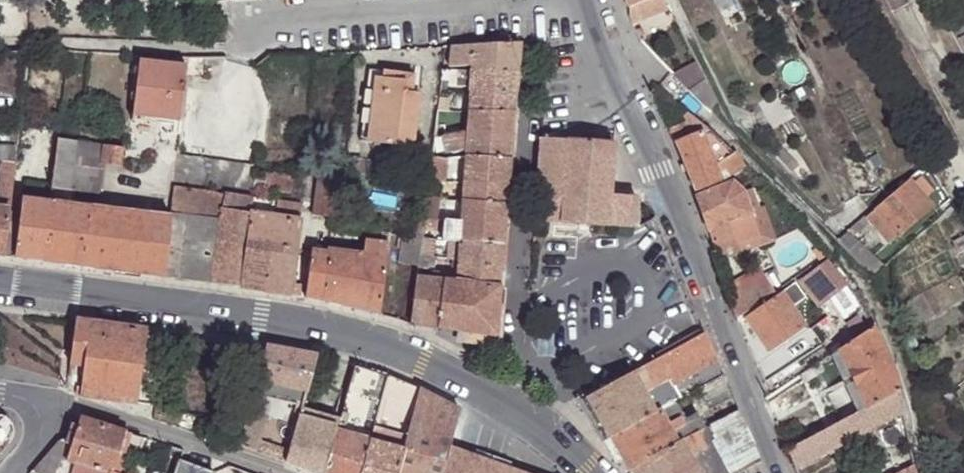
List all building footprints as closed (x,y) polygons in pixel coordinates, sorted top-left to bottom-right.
[(638,4),(643,21),(669,11),(665,0),(652,0),(638,4)] [(517,73),(520,43),(452,46),(450,67),(472,67),(472,71),(517,73)] [(178,121),(187,68),(137,61),(130,107),(152,110),(151,116),(178,121)] [(377,77),(408,81),(415,82),(416,74),(369,68),(360,139),(368,140),(377,77)] [(711,87),(702,69),(679,80),(694,96),(711,87)] [(471,80),(470,92),(515,94),(517,73),(472,71),(471,80)] [(407,93),(408,81),(377,77),(368,140),(413,146),(420,95),(407,93)] [(452,86),(441,86),(440,94),(449,95),(450,90),(451,90),(452,86)] [(708,112),(718,103),(711,87),(694,96),(708,112)] [(438,109),(448,110),(451,90),(450,90),(449,95),(440,94),(438,109)] [(515,94),(470,92),(469,110),(513,113),(515,94)] [(152,110),(130,107),(129,119),(150,122),(151,116),(152,110)] [(434,137),(442,136),(445,136),(448,110),(438,109),(434,137)] [(469,110),(469,113),(467,133),(467,137),(511,139),(513,113),(469,110)] [(709,132),(687,114),(683,118),(686,123),(669,130),(675,144),(695,193),(720,183),(721,182),(701,134),(709,132)] [(445,136),(442,136),(445,155),(466,152),(466,157),(510,160),(511,139),(467,137),(467,133),(445,136)] [(41,261),(160,277),(167,218),(71,205),(74,188),(68,187),(72,158),(120,165),(122,147),(57,138),(56,146),(49,202),(41,261)] [(608,227),(634,229),(636,198),(610,195),(614,145),(540,140),(534,222),(561,224),(561,225),(607,229),(608,227)] [(773,151),(793,170),(799,163),(780,144),(773,151)] [(11,180),(14,161),(14,156),(0,154),(0,201),(9,202),(11,180)] [(508,188),(510,160),(466,157),(464,184),(508,188)] [(444,159),(432,158),(429,182),(441,182),(446,183),(444,159)] [(14,161),(11,180),(23,182),(26,162),(14,161)] [(337,218),(342,173),(343,171),(318,167),(312,214),(337,218)] [(289,176),(268,173),(266,190),(290,192),(292,179),(289,176)] [(913,182),(924,195),(928,191),(919,178),(913,182)] [(441,182),(429,182),(426,200),(439,201),(441,182)] [(881,211),(903,237),(934,208),(924,195),(913,182),(881,211)] [(508,188),(464,184),(462,202),(506,205),(508,188)] [(212,284),(222,209),(223,194),(171,186),(167,218),(160,277),(212,284)] [(725,186),(696,197),(708,232),(734,222),(727,203),(730,201),(725,186)] [(776,196),(770,190),(742,211),(754,226),(767,216),(777,228),(790,218),(781,206),(783,204),(776,196)] [(13,257),(41,261),(49,202),(20,198),(13,257)] [(296,249),(302,204),(277,200),(274,216),(250,213),(246,242),(270,245),(296,249)] [(439,201),(426,200),(424,219),(435,220),(439,201)] [(505,226),(506,205),(462,202),(461,222),(505,226)] [(3,256),(8,207),(0,206),(0,255),(3,256)] [(264,291),(270,245),(246,242),(250,213),(222,209),(212,284),(264,291)] [(894,247),(903,237),(881,211),(872,219),(894,247)] [(418,266),(419,254),(422,237),(424,220),(409,219),(407,234),(402,234),(398,263),(418,266)] [(435,220),(424,219),(424,220),(422,237),(433,239),(435,220)] [(442,241),(460,244),(460,238),(503,247),(505,226),(461,222),(443,220),(442,241)] [(888,268),(852,232),(840,243),(876,279),(888,268)] [(386,258),(389,234),(382,233),(380,242),(363,240),(362,247),(347,245),(346,253),(328,250),(327,253),(320,301),(379,314),(386,258)] [(458,261),(501,267),(503,247),(460,238),(460,244),(458,261)] [(264,291),(300,297),(301,284),(292,282),(296,249),(270,245),(264,291)] [(305,298),(320,301),(327,253),(311,251),(305,298)] [(433,272),(435,257),(419,254),(418,266),(417,270),(433,272)] [(849,285),(828,260),(810,274),(830,300),(849,285)] [(457,284),(499,289),(501,267),(458,261),(457,276),(457,282),(457,284)] [(411,323),(438,328),(443,281),(416,277),(411,323)] [(443,281),(438,328),(496,337),(499,289),(457,284),(457,282),(443,281)] [(730,297),(740,317),(764,300),(753,282),(730,297)] [(781,292),(766,303),(744,318),(769,353),(806,328),(781,292)] [(873,328),(857,297),(852,299),(849,293),(843,298),(846,303),(842,306),(860,337),(873,328)] [(764,300),(740,317),(742,320),(744,318),(766,303),(764,300)] [(135,403),(143,330),(75,321),(70,365),(84,366),(82,380),(77,380),(75,394),(135,403)] [(873,328),(860,337),(840,350),(834,353),(837,359),(843,356),(864,403),(859,406),(862,411),(900,392),(896,378),(886,355),(873,328)] [(664,381),(715,355),(705,332),(585,396),(609,436),(654,412),(643,392),(664,381)] [(302,406),(315,356),(265,347),(248,412),(238,447),(286,463),(290,450),(263,443),(269,418),(257,414),(262,396),(302,406)] [(757,367),(763,383),(785,368),(779,353),(757,367)] [(724,376),(715,355),(664,381),(676,401),(724,376)] [(386,377),(353,366),(337,423),(336,427),(323,472),(360,472),(369,441),(373,428),(386,377)] [(963,418),(963,376),(949,382),(963,418)] [(406,436),(419,390),(414,388),(386,377),(373,428),(406,436)] [(447,455),(449,448),(459,411),(419,390),(406,436),(402,449),(396,472),(497,472),(447,455)] [(904,414),(900,392),(862,411),(806,440),(787,449),(796,470),(904,414)] [(674,402),(654,412),(609,436),(629,470),(679,442),(697,432),(700,430),(694,420),(686,425),(674,402)] [(760,462),(737,413),(705,428),(725,472),(735,472),(760,462)] [(0,415),(0,453),(10,442),(13,436),(14,429),(11,422),(7,417),(0,415)] [(309,472),(323,472),(336,427),(299,416),(290,450),(286,463),(309,472)] [(124,432),(80,417),(71,445),(59,440),(38,465),(57,472),(110,472),(124,432)] [(406,436),(373,428),(369,441),(402,449),(406,436)] [(629,470),(631,472),(696,472),(686,456),(704,445),(697,432),(679,442),(629,470)] [(402,449),(369,441),(360,472),(396,472),(402,449)] [(908,470),(894,446),(847,472),(901,472),(908,470)] [(449,448),(447,455),(497,472),(516,472),(449,448)] [(179,460),(174,472),(211,472),(179,460)]
